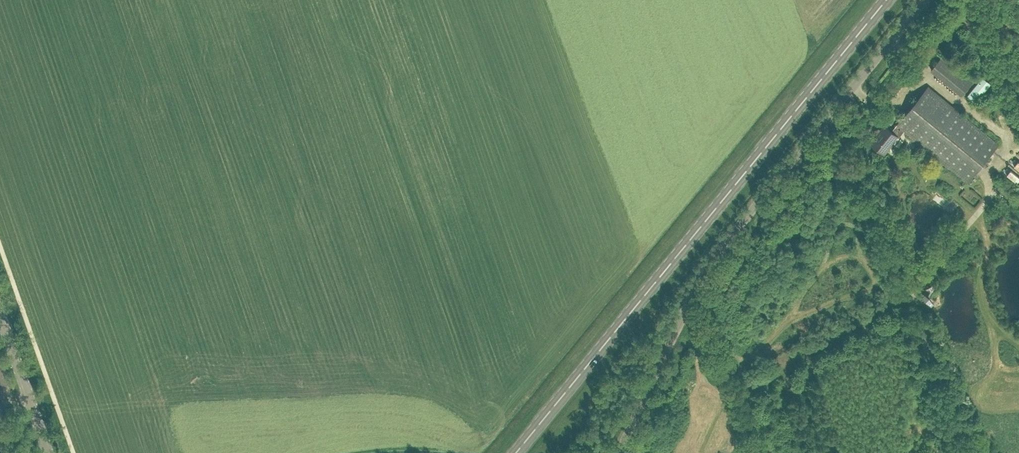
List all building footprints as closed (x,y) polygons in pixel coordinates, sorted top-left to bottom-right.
[(944,52),(930,70),(961,95),(975,78),(944,52)] [(975,102),(991,83),(983,76),(967,95),(975,102)] [(967,182),(998,144),(928,86),(896,124),(897,125),(892,131),(885,125),(871,142),(884,153),(898,137),(904,130),(967,182)] [(890,149),(894,156),(901,151),(896,144),(890,149)] [(1018,172),(1018,171),(1013,164),(1006,170),(1013,178),(1018,172)]
